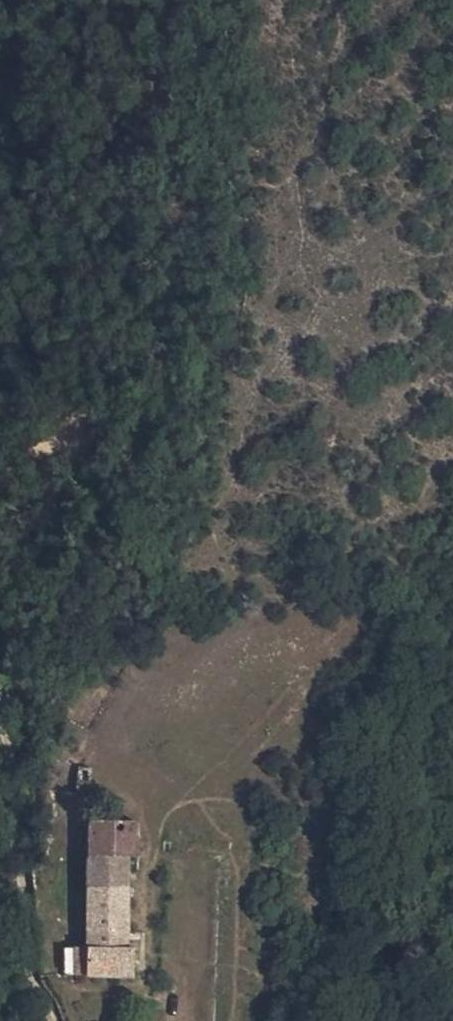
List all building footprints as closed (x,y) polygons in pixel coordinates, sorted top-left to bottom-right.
[(96,784),(100,756),(88,754),(84,783),(96,784)] [(96,835),(95,893),(136,893),(136,861),(148,861),(148,833),(145,832),(145,815),(127,816),(127,811),(110,811),(110,816),(96,816),(96,835)] [(136,941),(136,893),(95,893),(96,895),(95,941),(136,941)] [(87,942),(86,967),(86,973),(95,973),(95,941),(87,942)] [(143,942),(136,942),(136,941),(95,941),(95,973),(143,972),(143,942)] [(64,947),(65,975),(79,974),(78,946),(64,947)]
